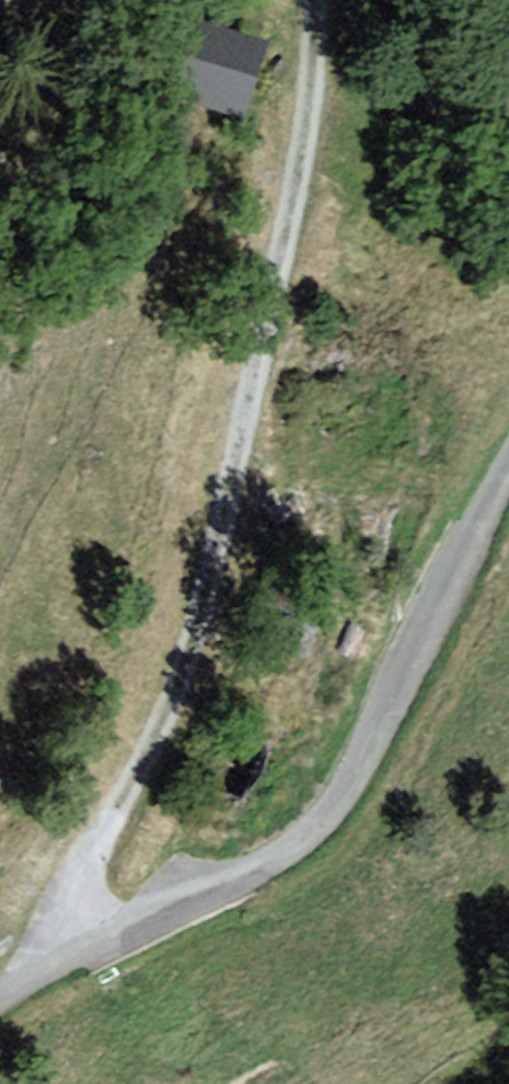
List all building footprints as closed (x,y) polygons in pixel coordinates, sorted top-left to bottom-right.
[(265,49),(197,27),(174,96),(242,119),(265,49)] [(399,515),(329,506),(321,567),(391,577),(399,515)] [(328,604),(249,579),(231,638),(310,662),(328,604)]
